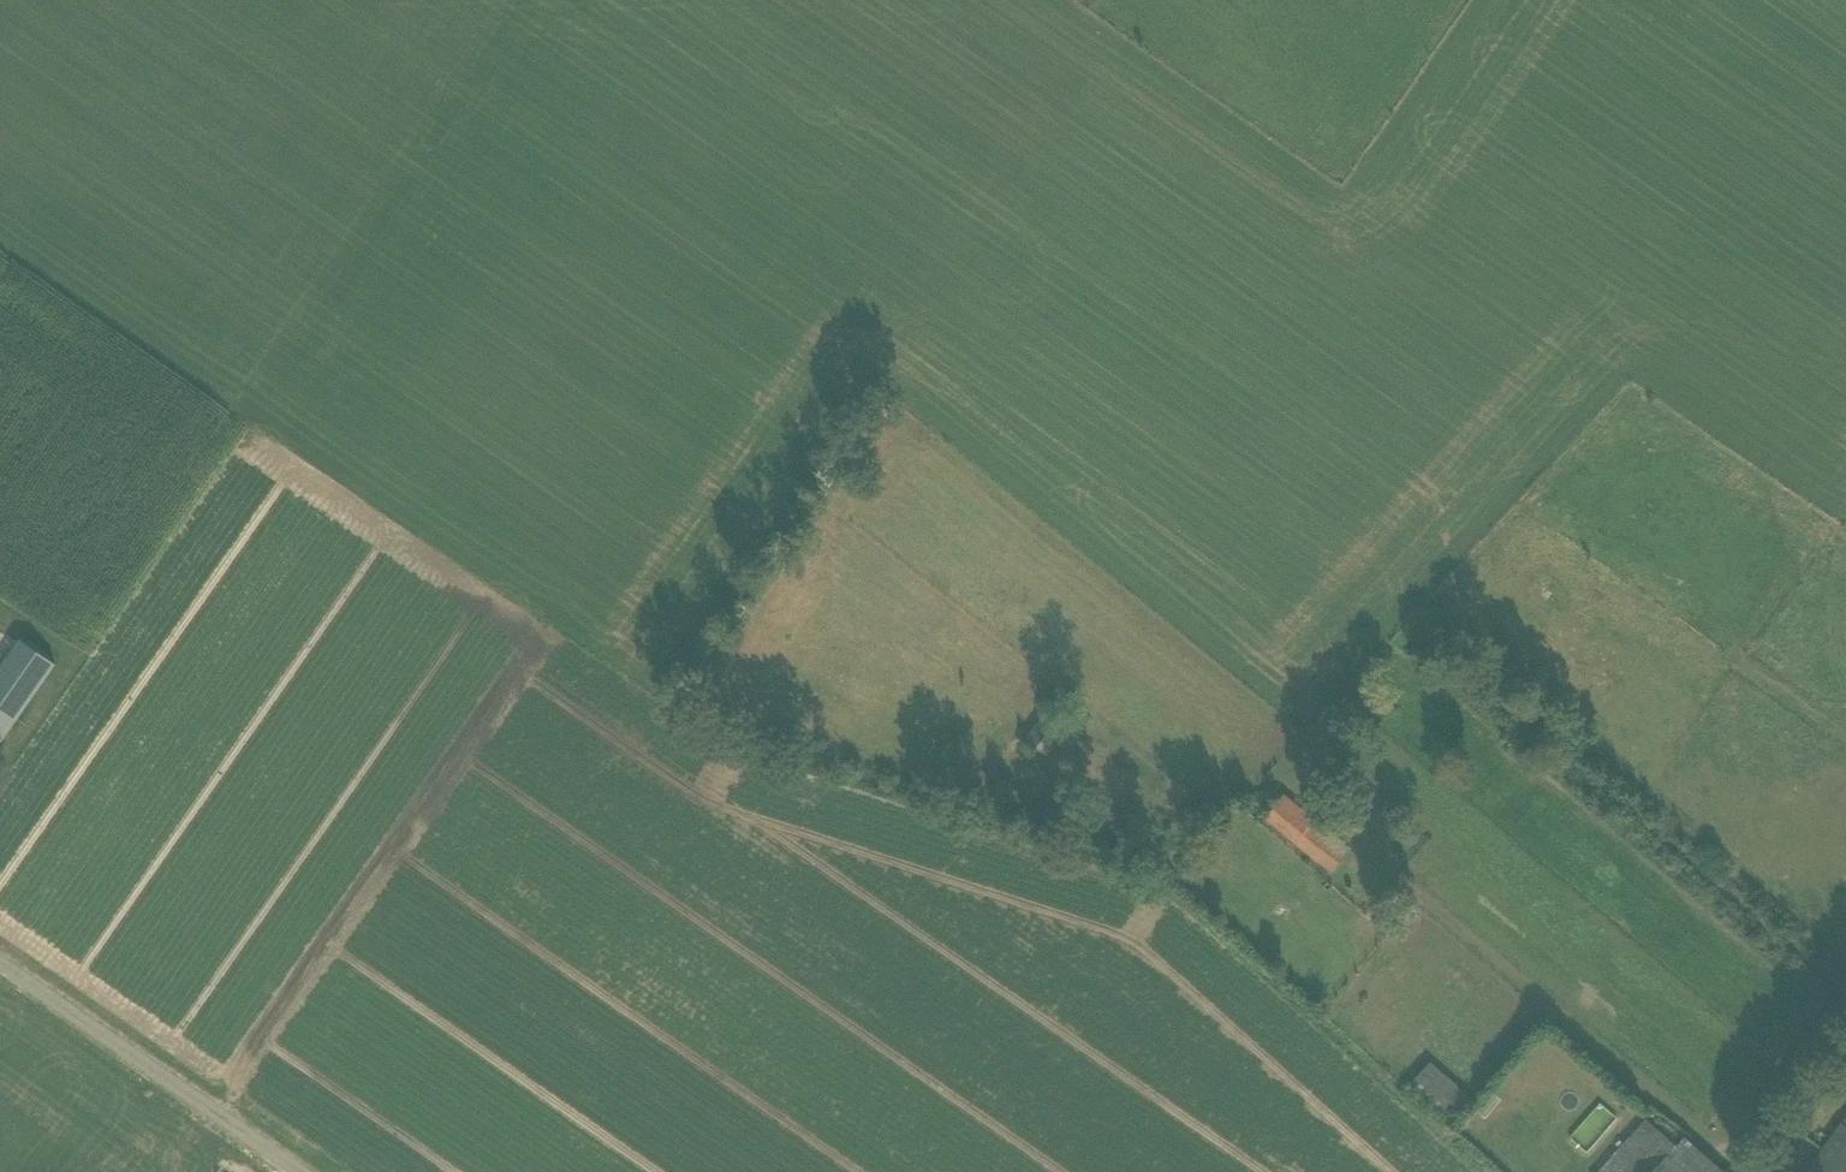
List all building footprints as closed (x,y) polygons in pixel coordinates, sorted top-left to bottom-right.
[(21,639),(0,669),(0,744),(56,664),(21,639)] [(1332,874),(1353,849),(1285,794),(1265,818),(1332,874)] [(1452,1124),(1474,1100),(1431,1060),(1409,1084),(1452,1124)] [(1647,1119),(1601,1171),(1707,1171),(1647,1119)] [(1807,1171),(1845,1171),(1845,1128),(1841,1125),(1807,1171)]
